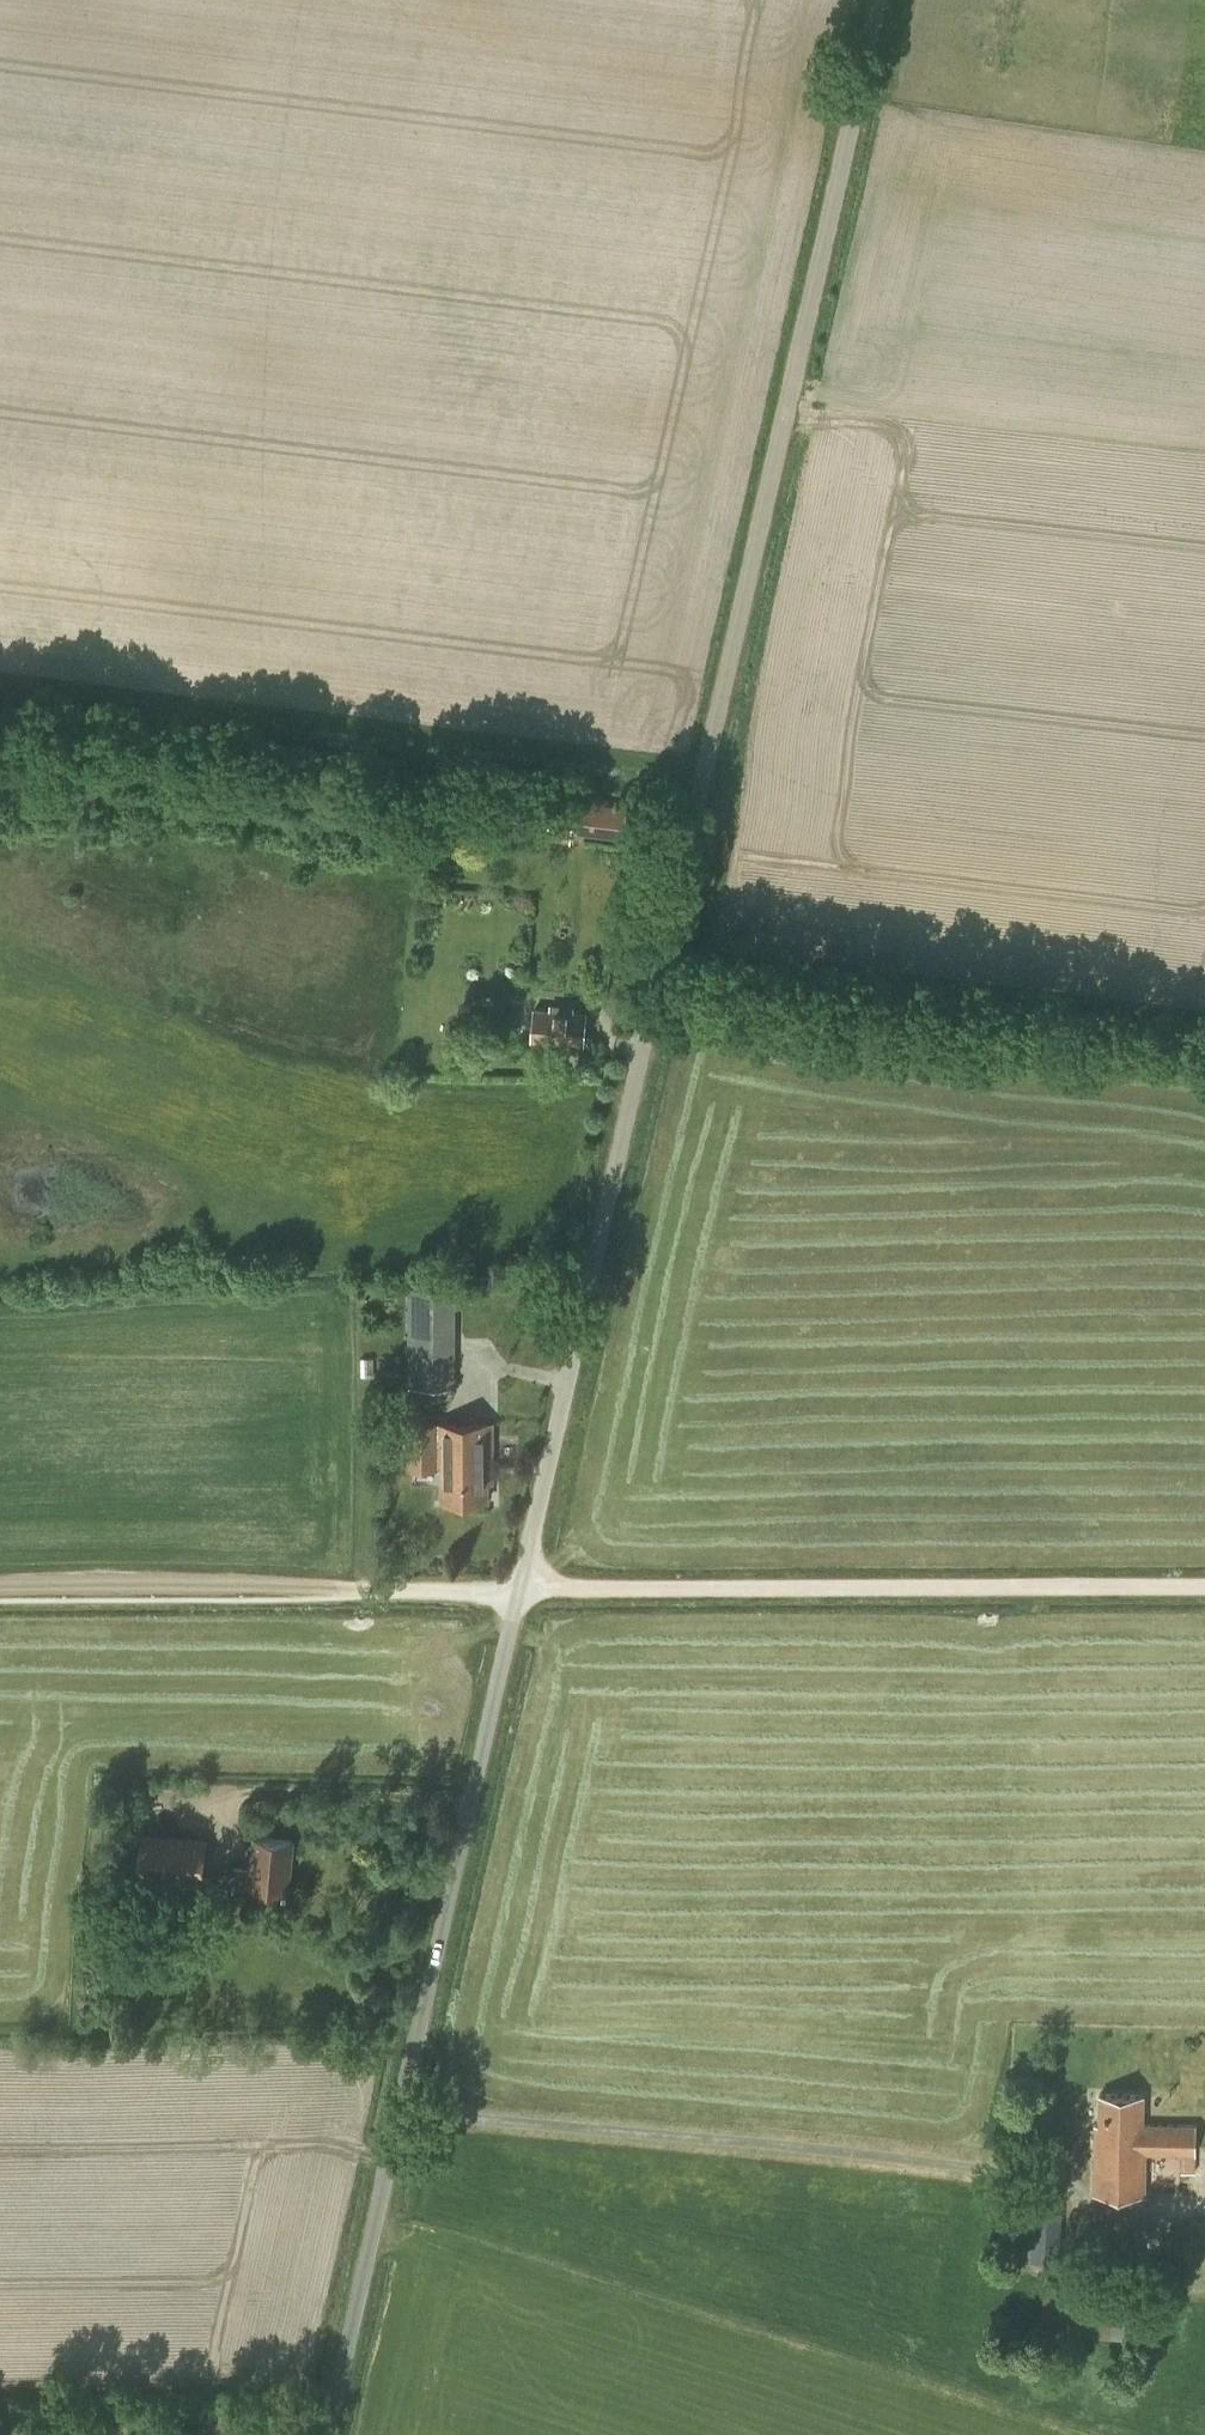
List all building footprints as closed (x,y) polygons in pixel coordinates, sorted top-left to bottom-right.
[(565,825),(642,836),(646,808),(568,798),(565,825)] [(538,1040),(586,1043),(587,1013),(540,1011),(538,1040)] [(409,1354),(408,1388),(457,1389),(458,1287),(409,1285),(407,1354),(409,1354)] [(410,1468),(440,1468),(440,1420),(411,1420),(410,1468)] [(440,1420),(440,1468),(444,1468),(444,1501),(488,1502),(489,1467),(493,1467),(494,1421),(440,1420)] [(143,1834),(138,1880),(202,1886),(207,1840),(143,1834)] [(228,1884),(249,1886),(287,1890),(293,1840),(254,1836),(251,1868),(230,1866),(228,1884)] [(1100,2094),(1099,2123),(1096,2123),(1095,2193),(1146,2194),(1147,2153),(1168,2153),(1168,2171),(1195,2172),(1195,2125),(1143,2124),(1144,2095),(1100,2094)] [(1017,2259),(1061,2261),(1064,2192),(1020,2189),(1017,2259)]
